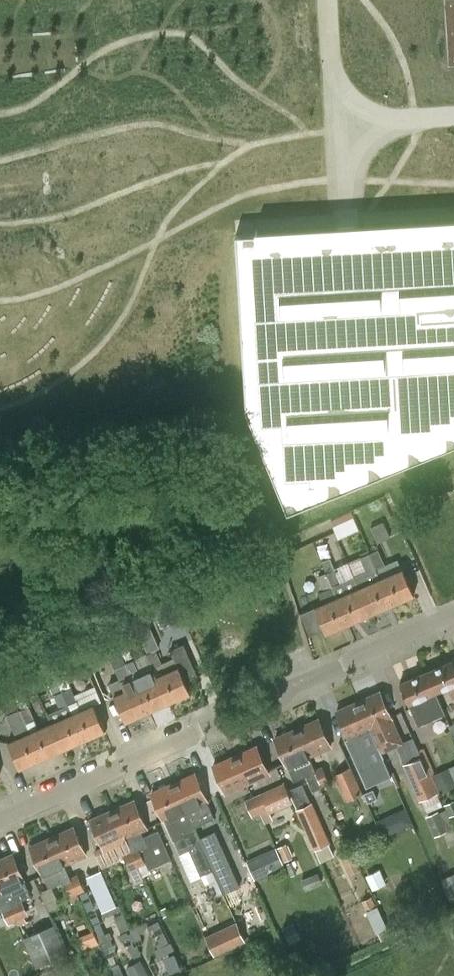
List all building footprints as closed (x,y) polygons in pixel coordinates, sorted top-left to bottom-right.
[(450,58),(453,58),(453,0),(446,0),(450,58)] [(453,445),(453,218),(346,225),(254,230),(254,233),(234,235),(245,411),(286,513),(453,445)] [(332,519),(339,537),(366,527),(359,509),(332,519)] [(370,553),(392,604),(415,595),(404,569),(402,570),(398,560),(385,565),(379,549),(370,553)] [(354,575),(371,614),(392,604),(370,553),(362,556),(367,569),(354,575)] [(326,571),(349,623),(371,614),(354,575),(340,580),(334,567),(326,571)] [(316,607),(327,633),(349,623),(326,571),(318,574),(329,601),(316,607)] [(184,616),(174,594),(152,604),(161,626),(184,616)] [(148,655),(169,702),(191,693),(186,682),(198,676),(184,644),(171,650),(174,657),(163,662),(158,651),(148,655)] [(127,665),(147,712),(169,702),(148,655),(127,665)] [(427,672),(436,691),(448,686),(453,699),(453,698),(453,660),(427,672)] [(115,696),(126,721),(147,712),(127,665),(116,669),(125,691),(115,696)] [(1,666),(0,667),(0,698),(13,693),(1,666)] [(436,691),(427,672),(400,684),(409,703),(410,703),(418,723),(444,713),(436,691)] [(63,691),(84,740),(106,730),(95,704),(102,701),(95,686),(75,695),(72,687),(63,691)] [(52,724),(63,749),(84,740),(63,691),(55,695),(65,718),(52,724)] [(391,715),(380,692),(359,702),(371,729),(377,742),(381,752),(382,752),(398,745),(405,762),(421,755),(413,736),(403,741),(392,715),(391,715)] [(359,702),(338,711),(350,739),(371,729),(359,702)] [(20,708),(42,758),(63,749),(52,724),(40,729),(29,704),(20,708)] [(20,708),(8,714),(18,738),(9,742),(20,768),(42,758),(20,708)] [(309,757),(331,747),(319,719),(297,729),(309,757)] [(309,757),(297,729),(275,738),(286,762),(294,779),(306,774),(312,790),(321,786),(321,785),(315,770),(309,757)] [(248,784),(269,775),(257,747),(235,756),(248,784)] [(421,755),(404,764),(420,800),(438,791),(421,755)] [(235,756),(215,765),(227,793),(248,784),(235,756)] [(346,801),(363,793),(351,766),(334,774),(346,801)] [(330,782),(324,767),(315,770),(321,785),(330,782)] [(215,817),(206,797),(196,774),(174,783),(193,827),(194,826),(215,817)] [(294,785),(298,803),(311,800),(307,782),(294,785)] [(193,827),(174,783),(152,792),(163,816),(173,840),(175,840),(180,853),(189,849),(201,875),(213,869),(199,838),(195,830),(194,826),(193,827)] [(261,793),(268,810),(292,799),(285,783),(261,793)] [(378,798),(373,789),(364,793),(368,802),(378,798)] [(261,813),(268,810),(261,793),(253,796),(261,813)] [(261,813),(253,796),(246,800),(253,817),(261,813)] [(142,831),(147,828),(135,800),(113,810),(125,838),(126,838),(131,850),(139,847),(139,848),(140,847),(147,845),(143,836),(144,836),(142,831)] [(296,808),(314,849),(330,842),(313,801),(296,808)] [(393,830),(414,823),(409,807),(387,814),(393,830)] [(115,843),(125,838),(113,810),(91,820),(104,848),(115,843)] [(65,865),(87,855),(75,827),(53,837),(65,865)] [(171,858),(159,830),(144,836),(143,836),(147,845),(140,847),(149,868),(171,858)] [(199,838),(213,869),(224,892),(240,885),(215,831),(199,838)] [(65,865),(53,837),(31,846),(42,870),(42,869),(50,886),(63,880),(70,897),(78,894),(71,877),(65,865)] [(138,867),(146,864),(139,848),(139,847),(131,850),(138,867)] [(284,866),(276,847),(246,860),(255,879),(284,866)] [(138,867),(131,850),(123,854),(131,870),(138,867)] [(341,854),(350,873),(359,869),(351,850),(341,854)] [(24,878),(14,855),(0,861),(0,882),(4,891),(10,904),(17,901),(31,895),(24,878)] [(117,905),(102,870),(88,876),(102,911),(117,905)] [(305,890),(323,882),(318,871),(300,879),(305,890)] [(440,879),(449,898),(453,896),(453,873),(440,879)] [(71,877),(78,894),(85,890),(78,874),(71,877)] [(0,882),(0,904),(1,907),(10,904),(4,891),(0,882)] [(17,921),(25,918),(17,901),(10,904),(17,921)] [(17,921),(10,904),(1,907),(9,924),(17,921)] [(163,918),(149,924),(167,969),(182,963),(163,918)] [(236,921),(205,935),(214,955),(245,940),(236,921)] [(24,936),(36,966),(68,953),(55,923),(24,936)] [(128,966),(133,975),(150,975),(142,959),(128,966)]
